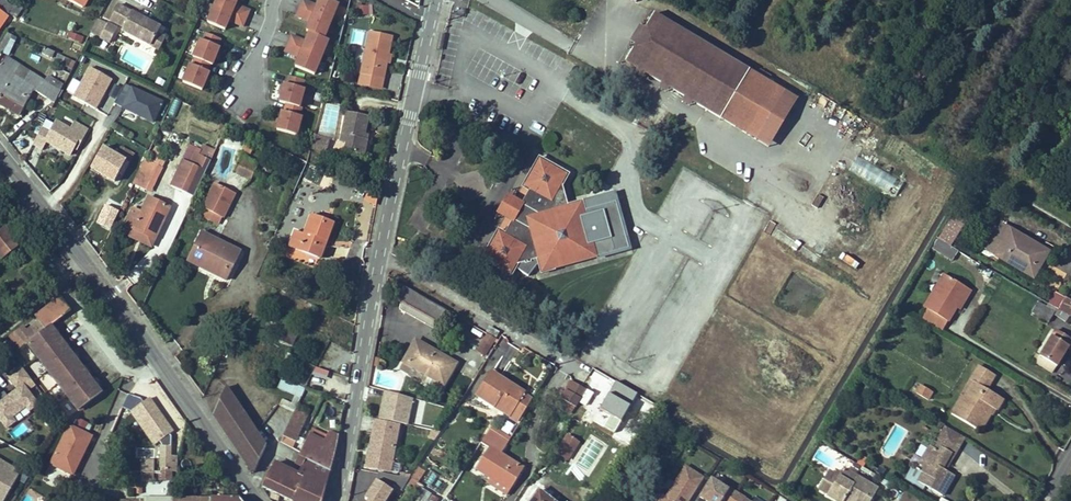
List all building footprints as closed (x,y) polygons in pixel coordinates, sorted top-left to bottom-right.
[(11,15),(15,18),(22,8),(17,5),(14,8),(3,0),(0,0),(0,29),(11,15)] [(208,23),(225,30),(229,21),(243,26),(250,10),(236,5),(238,0),(217,0),(208,23)] [(317,6),(303,0),(296,16),(310,21),(306,31),(311,33),(324,39),(339,4),(330,0),(319,0),(317,6)] [(151,46),(157,34),(161,27),(119,5),(110,20),(124,27),(122,30),(151,46)] [(358,15),(368,14),(368,6),(358,6),(358,15)] [(775,86),(654,14),(625,61),(747,133),(775,86)] [(91,33),(100,38),(108,24),(98,19),(91,33)] [(108,24),(100,38),(110,43),(117,29),(108,24)] [(9,55),(18,36),(7,31),(0,45),(0,50),(9,55)] [(370,31),(361,75),(383,79),(385,71),(388,54),(392,36),(370,31)] [(324,39),(311,33),(307,42),(293,36),(287,52),(300,58),(296,67),(314,75),(329,41),(324,39)] [(361,44),(363,34),(355,33),(354,43),(361,44)] [(157,34),(151,46),(158,50),(165,38),(157,34)] [(211,65),(213,66),(220,47),(218,46),(221,39),(207,34),(204,41),(202,40),(195,58),(197,59),(211,65)] [(445,35),(440,34),(437,50),(441,51),(445,35)] [(73,68),(76,62),(44,48),(42,54),(73,68)] [(6,57),(0,67),(0,105),(17,115),(19,116),(34,90),(54,103),(64,86),(53,81),(52,84),(41,77),(34,88),(22,81),(28,70),(6,57)] [(197,59),(194,66),(192,65),(184,83),(202,90),(210,72),(208,71),(211,65),(197,59)] [(88,64),(73,96),(98,108),(113,77),(88,64)] [(34,88),(41,77),(28,70),(22,81),(34,88)] [(383,79),(361,75),(359,83),(382,87),(383,79)] [(302,88),(304,80),(289,76),(287,84),(284,83),(279,102),(286,104),(298,108),(305,89),(302,88)] [(163,87),(166,82),(159,79),(157,84),(163,87)] [(775,86),(747,133),(769,146),(797,99),(775,86)] [(130,92),(123,88),(115,102),(123,106),(121,110),(151,124),(161,104),(131,90),(130,92)] [(98,109),(109,113),(116,98),(105,94),(98,109)] [(300,116),(302,110),(298,108),(286,104),(284,112),(282,111),(277,130),(297,136),(302,117),(300,116)] [(17,115),(0,105),(0,111),(15,119),(17,115)] [(344,151),(364,155),(368,139),(364,139),(369,116),(346,111),(340,142),(346,143),(344,151)] [(42,128),(35,140),(45,146),(47,143),(70,155),(81,134),(84,136),(88,129),(75,121),(71,129),(57,121),(51,133),(42,128)] [(314,136),(310,148),(327,153),(330,141),(314,136)] [(898,156),(904,145),(888,137),(883,148),(898,156)] [(198,155),(211,161),(215,151),(203,145),(198,155)] [(117,155),(102,147),(90,168),(115,182),(118,176),(121,177),(134,154),(121,147),(117,155)] [(169,185),(194,197),(211,161),(198,155),(194,153),(188,165),(181,161),(169,185)] [(258,164),(241,156),(234,172),(251,180),(258,164)] [(495,236),(482,259),(511,276),(519,263),(525,261),(526,263),(530,262),(530,260),(538,257),(542,272),(597,257),(582,202),(567,206),(562,186),(569,174),(539,157),(527,180),(530,191),(523,203),(512,222),(506,234),(495,236)] [(849,173),(901,197),(908,182),(856,158),(849,173)] [(165,169),(145,159),(141,167),(160,177),(165,169)] [(160,177),(141,167),(133,184),(153,193),(160,177)] [(235,193),(215,184),(199,216),(208,221),(212,213),(222,217),(223,218),(235,193)] [(376,204),(378,196),(368,191),(365,199),(376,204)] [(523,203),(508,194),(497,213),(512,222),(523,203)] [(135,210),(128,225),(137,229),(138,226),(149,230),(147,234),(157,238),(171,208),(148,197),(141,213),(135,210)] [(941,240),(950,246),(969,215),(960,210),(941,240)] [(116,217),(107,212),(101,225),(111,229),(116,217)] [(1009,212),(987,251),(1033,278),(1049,252),(1019,235),(1027,222),(1009,212)] [(218,225),(222,217),(212,213),(208,221),(218,225)] [(295,231),(289,247),(320,258),(334,223),(312,214),(305,234),(295,231)] [(19,245),(6,228),(0,232),(0,248),(6,255),(19,245)] [(241,252),(201,232),(187,260),(227,280),(241,252)] [(950,246),(941,240),(939,239),(932,249),(952,261),(958,251),(952,247),(950,246)] [(924,307),(927,309),(947,276),(944,274),(924,307)] [(971,290),(947,276),(927,309),(928,310),(947,321),(948,322),(963,297),(966,299),(971,290)] [(402,297),(403,286),(397,282),(395,296),(402,297)] [(446,310),(403,286),(402,297),(400,308),(436,329),(446,310)] [(1056,292),(1048,304),(1070,317),(1070,300),(1056,292)] [(27,343),(78,410),(101,392),(51,326),(71,311),(61,297),(36,316),(40,322),(20,337),(26,344),(27,343)] [(1055,312),(1038,302),(1032,313),(1048,323),(1055,312)] [(436,329),(440,332),(451,313),(446,310),(436,329)] [(947,321),(928,310),(922,320),(941,331),(947,321)] [(298,333),(283,326),(278,339),(293,345),(298,333)] [(1031,361),(1051,373),(1067,348),(1070,350),(1070,340),(1056,331),(1040,356),(1036,353),(1031,361)] [(495,338),(487,333),(476,351),(484,356),(495,338)] [(19,349),(26,344),(20,337),(14,342),(19,349)] [(428,376),(443,385),(456,363),(427,347),(425,350),(414,344),(404,362),(410,366),(428,376)] [(36,386),(20,365),(7,375),(18,389),(0,403),(0,418),(7,428),(16,421),(13,417),(27,406),(30,410),(39,404),(29,391),(36,386)] [(324,385),(330,371),(316,366),(311,380),(324,385)] [(423,384),(428,376),(410,366),(406,374),(423,384)] [(962,394),(951,414),(977,430),(991,406),(997,409),(1004,397),(988,388),(995,375),(979,366),(971,380),(974,382),(966,396),(962,394)] [(476,395),(490,405),(492,401),(510,413),(513,415),(526,395),(490,372),(476,395)] [(278,388),(292,394),(295,386),(281,380),(278,388)] [(570,380),(557,407),(570,415),(579,401),(587,390),(570,380)] [(920,385),(916,393),(928,400),(933,392),(920,385)] [(226,387),(213,414),(253,473),(267,446),(226,387)] [(587,390),(579,401),(590,408),(597,396),(587,390)] [(385,391),(379,419),(407,425),(413,398),(385,391)] [(131,393),(127,405),(137,409),(141,397),(131,393)] [(513,415),(520,419),(532,399),(526,395),(513,415)] [(174,429),(151,396),(130,410),(152,444),(174,429)] [(490,405),(508,416),(510,413),(492,401),(490,405)] [(283,436),(295,442),(307,416),(295,411),(283,436)] [(506,419),(501,429),(509,433),(514,423),(506,419)] [(375,420),(366,468),(390,473),(390,471),(398,473),(399,465),(392,463),(399,425),(375,420)] [(14,439),(28,429),(23,422),(10,432),(14,439)] [(49,464),(74,476),(94,434),(68,422),(49,464)] [(929,446),(921,462),(925,465),(922,472),(917,469),(911,466),(904,479),(923,490),(925,486),(942,496),(954,476),(942,470),(951,455),(954,457),(964,437),(946,426),(934,449),(929,446)] [(339,431),(331,427),(327,435),(324,440),(311,433),(295,465),(301,468),(298,472),(275,462),(262,487),(291,500),(322,500),(339,431)] [(312,429),(311,433),(324,440),(327,435),(312,429)] [(509,441),(490,430),(482,442),(489,446),(501,453),(509,441)] [(429,437),(434,441),(440,432),(433,431),(429,437)] [(571,465),(589,476),(608,444),(589,433),(571,465)] [(567,460),(579,442),(568,435),(556,453),(567,460)] [(962,450),(986,467),(991,459),(968,442),(962,450)] [(160,470),(160,480),(171,480),(171,471),(177,471),(178,455),(171,456),(171,446),(161,446),(160,462),(160,470)] [(489,446),(475,469),(493,480),(495,476),(512,487),(524,468),(501,453),(489,446)] [(0,460),(0,500),(4,500),(21,472),(0,460)] [(142,461),(141,480),(154,480),(155,470),(155,462),(142,461)] [(925,465),(921,462),(917,469),(922,472),(925,465)] [(877,476),(861,466),(859,469),(875,479),(877,476)] [(417,467),(412,475),(420,480),(425,471),(417,467)] [(659,500),(689,500),(704,477),(688,467),(676,486),(671,483),(659,500)] [(844,500),(846,497),(853,500),(871,500),(879,488),(843,467),(841,472),(828,495),(838,500),(844,500)] [(836,474),(829,470),(818,489),(828,495),(841,472),(837,470),(836,474)] [(423,483),(442,493),(448,481),(429,471),(423,483)] [(378,472),(376,481),(365,499),(368,500),(385,500),(392,491),(390,490),(399,477),(378,472)] [(510,491),(512,487),(495,476),(493,480),(510,491)] [(410,478),(406,484),(419,492),(423,486),(418,482),(410,478)] [(706,500),(747,500),(745,500),(746,499),(730,488),(729,490),(712,479),(701,498),(706,500)] [(79,486),(75,494),(88,500),(108,500),(79,486)] [(425,488),(422,493),(434,500),(438,500),(440,498),(425,488)] [(530,500),(553,500),(539,490),(530,500)] [(904,492),(899,500),(918,500),(904,492)]
